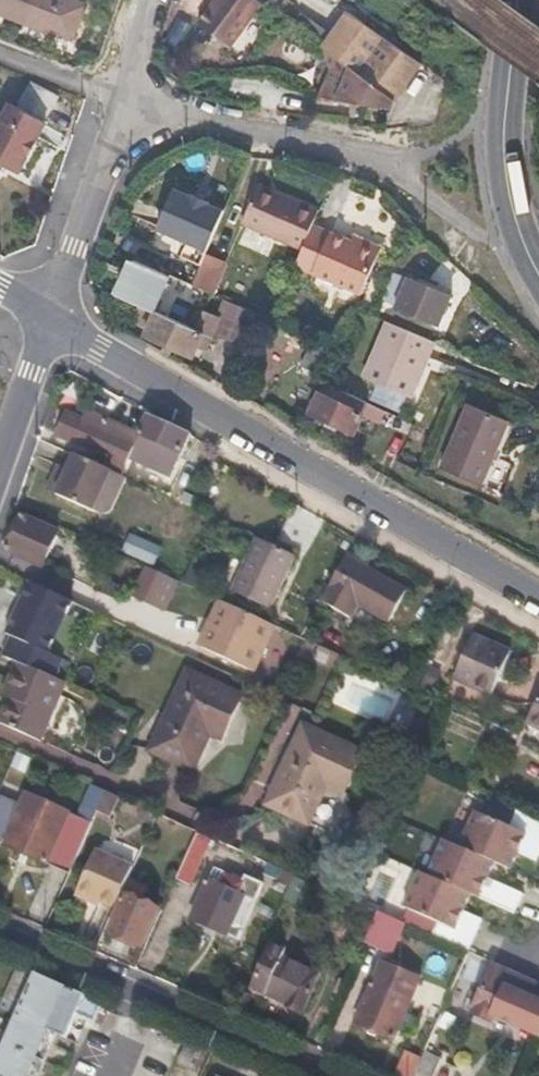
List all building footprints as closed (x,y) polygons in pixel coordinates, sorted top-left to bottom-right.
[(32,0),(0,0),(0,8),(8,12),(6,15),(23,21),(32,0)] [(86,3),(78,0),(32,0),(23,21),(38,28),(40,25),(72,38),(86,3)] [(260,1),(258,0),(211,0),(196,21),(228,45),(260,1)] [(389,40),(344,7),(336,18),(318,45),(325,66),(312,95),(390,111),(392,101),(418,61),(389,40)] [(58,96),(34,82),(18,109),(10,104),(0,121),(0,161),(18,172),(46,125),(42,123),(58,96)] [(169,185),(153,225),(152,227),(183,239),(176,253),(197,262),(198,258),(220,206),(185,190),(184,192),(169,185)] [(297,248),(305,227),(312,208),(277,192),(274,197),(251,187),(237,222),(297,248)] [(356,293),(373,253),(323,234),(305,274),(356,293)] [(208,292),(218,266),(198,258),(197,262),(188,283),(208,292)] [(151,310),(167,275),(131,260),(115,296),(136,305),(151,310)] [(433,325),(445,294),(403,276),(390,307),(433,325)] [(240,342),(254,311),(221,298),(215,313),(201,307),(190,328),(151,310),(136,305),(129,321),(144,327),(141,335),(188,356),(193,345),(203,348),(210,330),(240,342)] [(416,380),(433,342),(385,321),(369,360),(416,380)] [(320,371),(330,350),(333,346),(331,344),(315,338),(304,364),(320,371)] [(416,380),(369,360),(361,378),(407,398),(416,380)] [(349,432),(358,412),(315,392),(305,411),(349,432)] [(484,483),(505,419),(464,404),(442,469),(484,483)] [(124,459),(134,435),(81,411),(78,419),(66,414),(57,435),(106,457),(101,469),(116,476),(124,459)] [(405,439),(411,425),(393,417),(391,419),(377,412),(371,423),(405,439)] [(177,455),(185,431),(144,413),(134,435),(124,459),(168,477),(174,461),(170,460),(172,453),(177,455)] [(107,508),(121,478),(116,476),(101,469),(73,455),(54,497),(90,513),(95,503),(107,508)] [(40,566),(55,535),(19,517),(4,550),(40,566)] [(156,547),(125,534),(120,550),(150,562),(156,547)] [(265,609),(289,558),(249,540),(226,592),(265,609)] [(386,622),(402,590),(342,558),(339,559),(316,600),(347,617),(354,605),(386,622)] [(129,592),(159,606),(167,610),(181,581),(141,563),(129,592)] [(251,671),(273,623),(220,599),(198,646),(251,671)] [(452,676),(479,689),(488,693),(508,650),(470,634),(452,676)] [(133,647),(133,662),(147,662),(148,648),(133,647)] [(0,705),(0,727),(34,742),(36,738),(60,684),(12,663),(0,690),(0,697),(3,698),(0,705)] [(219,736),(239,695),(185,670),(147,748),(190,770),(208,732),(219,736)] [(527,711),(521,720),(538,732),(538,693),(527,711)] [(324,829),(360,750),(302,724),(266,802),(324,829)] [(93,810),(102,790),(90,785),(81,806),(93,810)] [(106,815),(113,796),(102,790),(93,810),(106,815)] [(15,806),(10,816),(0,811),(0,844),(66,872),(83,836),(70,830),(15,806)] [(83,836),(91,817),(93,810),(81,806),(70,830),(83,836)] [(538,851),(538,819),(516,808),(508,826),(473,810),(458,845),(492,861),(508,868),(518,845),(537,854),(538,851)] [(103,822),(106,815),(93,810),(91,817),(103,822)] [(184,881),(204,836),(192,830),(170,876),(184,881)] [(520,893),(485,877),(492,861),(458,845),(441,838),(426,873),(468,892),(512,912),(520,893)] [(112,905),(128,866),(89,850),(71,895),(85,900),(94,905),(97,898),(112,905)] [(457,917),(468,892),(426,873),(417,869),(401,906),(434,921),(429,935),(464,950),(476,925),(457,917)] [(234,940),(258,882),(239,875),(237,881),(221,876),(217,886),(204,881),(187,920),(234,940)] [(137,948),(155,909),(141,904),(146,889),(129,882),(106,935),(137,948)] [(382,947),(394,919),(372,910),(360,938),(382,947)] [(301,1009),(315,975),(275,958),(279,948),(267,943),(249,987),(301,1009)] [(389,1040),(414,980),(376,964),(351,1023),(389,1040)] [(18,1006),(32,974),(17,967),(3,1000),(10,1003),(18,1006)] [(529,991),(533,980),(503,967),(498,979),(484,974),(469,1012),(488,1021),(490,1016),(538,1037),(538,995),(529,991)] [(41,1073),(56,1036),(65,1039),(75,1015),(91,1022),(100,1003),(32,974),(18,1006),(14,1014),(0,1048),(0,1075),(39,1075),(41,1073)] [(14,1014),(18,1006),(10,1003),(6,1011),(14,1014)] [(194,1072),(204,1049),(186,1041),(176,1065),(194,1072)] [(417,1059),(402,1052),(392,1075),(410,1075),(417,1059)] [(437,1059),(421,1052),(417,1059),(410,1075),(429,1075),(437,1059)]
